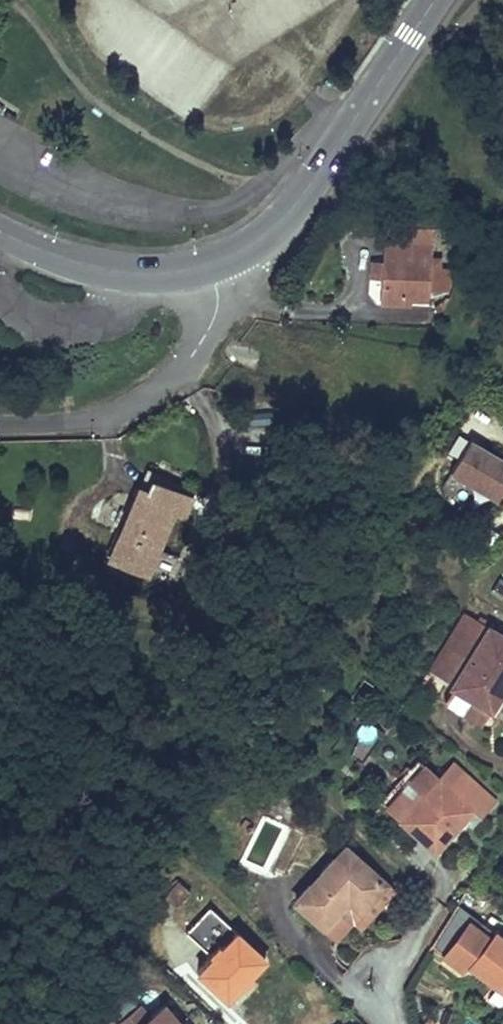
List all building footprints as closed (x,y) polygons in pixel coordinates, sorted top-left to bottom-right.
[(387,243),(386,256),(412,258),(413,245),(387,243)] [(384,279),(383,297),(412,298),(430,300),(431,290),(451,291),(452,269),(443,268),(444,260),(433,259),(434,246),(413,245),(412,258),(386,256),(386,262),(384,279)] [(374,278),(384,279),(386,262),(376,261),(374,278)] [(412,298),(383,297),(383,305),(411,307),(412,298)] [(502,486),(502,463),(466,440),(447,472),(494,500),(502,486)] [(148,500),(138,496),(111,557),(147,572),(174,512),(183,516),(190,500),(152,483),(148,492),(151,493),(148,500)] [(141,489),(138,496),(148,500),(151,493),(148,492),(141,489)] [(472,699),(492,710),(502,692),(502,637),(490,629),(462,674),(481,685),(472,699)] [(462,674),(453,687),(472,699),(481,685),(462,674)] [(480,819),(495,802),(454,763),(439,779),(418,760),(380,801),(434,852),(472,812),(480,819)] [(386,884),(347,847),(296,902),(322,927),(334,939),(352,920),(386,884)] [(386,884),(352,920),(361,928),(394,892),(386,884)] [(181,885),(163,904),(172,913),(190,893),(181,885)] [(481,921),(457,903),(453,910),(476,928),(481,921)] [(476,928),(453,910),(431,945),(464,970),(468,964),(502,991),(502,938),(493,931),(481,921),(476,928)] [(165,999),(131,1023),(187,1023),(165,999)]
